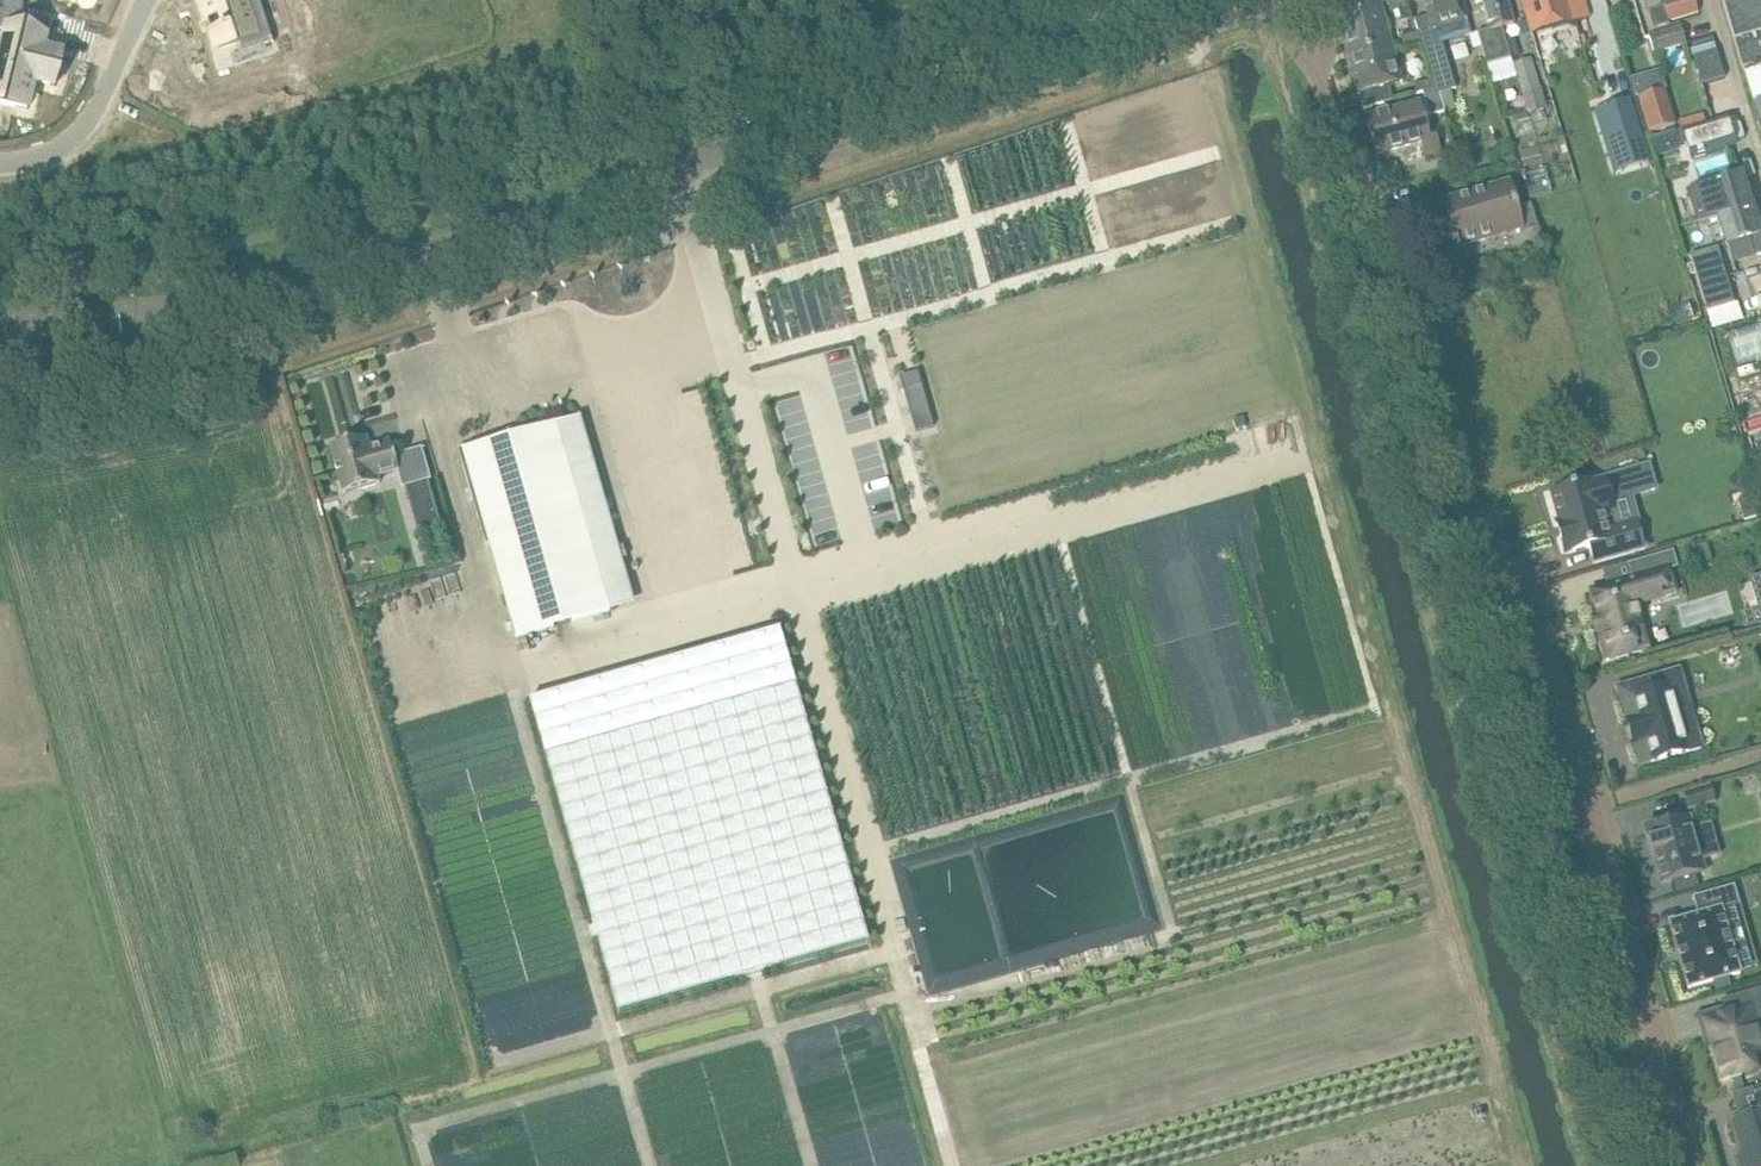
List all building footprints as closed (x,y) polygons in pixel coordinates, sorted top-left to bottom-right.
[(4,7),(0,22),(0,29),(8,31),(0,65),(0,102),(28,109),(35,80),(56,85),(64,54),(43,49),(49,23),(52,24),(52,21),(22,13),(24,3),(11,0),(0,0),(0,6),(4,7)] [(208,18),(209,18),(218,45),(239,39),(268,29),(272,43),(274,42),(260,0),(202,0),(208,18)] [(1341,35),(1364,29),(1370,51),(1393,45),(1382,8),(1380,0),(1331,0),(1341,35)] [(1460,0),(1424,0),(1426,7),(1427,7),(1432,24),(1417,28),(1418,31),(1422,43),(1435,88),(1437,94),(1440,92),(1453,89),(1443,56),(1442,56),(1434,30),(1466,21),(1460,0)] [(1502,25),(1495,0),(1482,0),(1490,29),(1478,32),(1488,65),(1512,58),(1502,25)] [(1502,25),(1514,22),(1508,0),(1495,0),(1502,25)] [(1585,3),(1584,0),(1522,0),(1531,33),(1589,16),(1585,3)] [(1648,12),(1663,7),(1661,0),(1644,0),(1648,12)] [(1676,18),(1698,12),(1695,0),(1663,0),(1669,20),(1676,18)] [(1735,40),(1743,68),(1760,62),(1760,0),(1723,0),(1735,40)] [(1649,36),(1654,54),(1687,44),(1681,26),(1649,36)] [(1398,61),(1393,45),(1370,51),(1364,29),(1341,35),(1364,108),(1383,102),(1393,99),(1389,85),(1403,81),(1398,61)] [(1418,31),(1401,36),(1405,48),(1422,43),(1418,31)] [(1718,53),(1695,60),(1703,87),(1726,80),(1718,53)] [(1513,63),(1529,115),(1547,110),(1532,58),(1513,63)] [(1760,116),(1760,65),(1745,70),(1754,101),(1757,100),(1760,116)] [(1435,88),(1423,91),(1430,115),(1446,110),(1440,92),(1437,94),(1435,88)] [(1638,97),(1649,132),(1677,124),(1666,89),(1638,97)] [(1603,107),(1618,157),(1645,149),(1630,99),(1603,107)] [(1431,137),(1421,103),(1367,118),(1376,153),(1421,141),(1426,156),(1442,152),(1437,135),(1431,137)] [(1726,117),(1684,130),(1693,158),(1734,145),(1726,117)] [(1743,171),(1687,188),(1697,220),(1718,214),(1727,244),(1760,234),(1760,230),(1743,171)] [(1440,266),(1463,259),(1459,246),(1524,227),(1511,181),(1443,201),(1450,223),(1429,229),(1440,266)] [(1691,256),(1707,311),(1735,303),(1718,248),(1691,256)] [(1760,368),(1760,322),(1724,332),(1736,375),(1760,368)] [(917,370),(899,375),(902,387),(920,382),(917,370)] [(634,604),(587,440),(580,417),(491,442),(490,439),(458,448),(486,544),(489,543),(516,637),(634,604)] [(431,479),(429,470),(422,447),(395,455),(390,440),(370,446),(368,441),(352,445),(351,441),(330,447),(344,493),(380,482),(378,476),(398,471),(403,488),(431,479)] [(1559,491),(1552,493),(1559,520),(1560,520),(1563,533),(1560,534),(1566,553),(1589,547),(1594,563),(1596,562),(1608,558),(1646,548),(1638,521),(1619,526),(1611,501),(1616,499),(1625,497),(1631,495),(1626,478),(1625,477),(1624,472),(1623,473),(1606,477),(1594,481),(1593,479),(1593,478),(1593,476),(1571,482),(1572,487),(1565,489),(1559,491)] [(1753,495),(1738,499),(1744,520),(1759,515),(1753,495)] [(1633,579),(1591,591),(1604,633),(1599,635),(1606,660),(1639,650),(1633,630),(1642,627),(1636,603),(1676,592),(1670,570),(1679,567),(1674,550),(1628,563),(1633,579)] [(1750,580),(1760,616),(1760,577),(1750,580)] [(780,630),(530,700),(619,1013),(868,942),(780,630)] [(1652,761),(1689,750),(1673,697),(1687,693),(1680,668),(1636,681),(1639,690),(1632,691),(1640,718),(1631,721),(1637,742),(1646,739),(1652,761)] [(1715,801),(1711,785),(1683,793),(1688,809),(1715,801)] [(1662,883),(1706,871),(1702,858),(1700,859),(1691,828),(1693,828),(1690,816),(1644,829),(1651,854),(1654,853),(1662,883)] [(1691,986),(1738,973),(1740,973),(1739,970),(1739,971),(1722,910),(1740,905),(1734,885),(1693,896),(1698,915),(1673,922),(1672,922),(1670,922),(1671,924),(1689,985),(1688,985),(1689,987),(1691,987),(1691,986)] [(1703,1013),(1712,1044),(1722,1080),(1742,1075),(1741,1074),(1756,1070),(1751,1054),(1760,1052),(1760,1048),(1757,1036),(1760,1035),(1760,993),(1760,989),(1721,1000),(1724,1007),(1703,1013)] [(1754,1092),(1760,1113),(1732,1121),(1742,1155),(1738,1156),(1740,1165),(1760,1165),(1760,1090),(1754,1092)]
